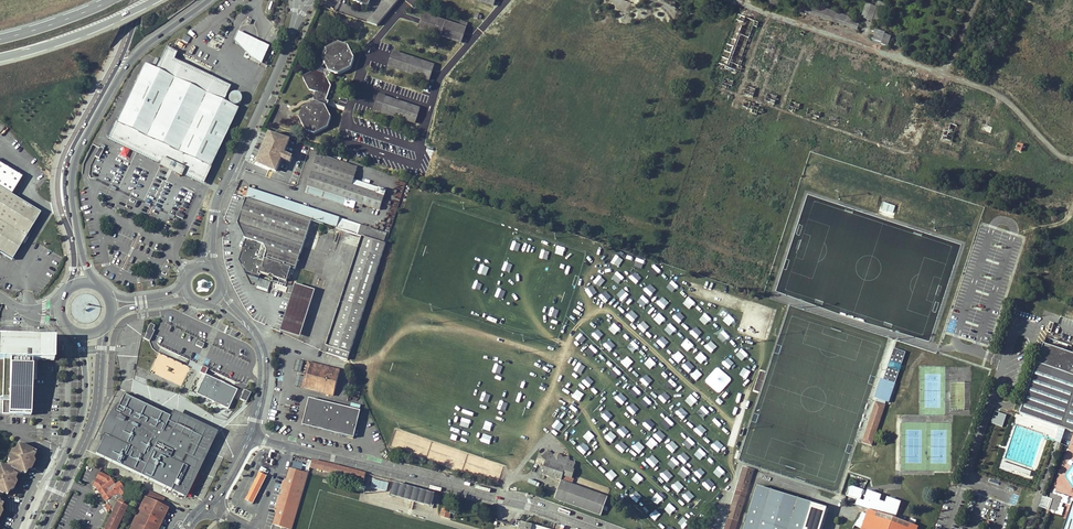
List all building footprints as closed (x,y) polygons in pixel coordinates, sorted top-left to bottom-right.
[(376,25),(397,0),(384,0),(369,18),(376,25)] [(861,17),(872,21),(872,20),(880,23),(886,5),(879,2),(876,8),(866,4),(861,17)] [(961,15),(964,9),(954,5),(951,11),(961,15)] [(740,10),(738,15),(756,21),(757,17),(740,10)] [(738,15),(720,64),(737,71),(739,66),(740,67),(743,60),(741,59),(753,26),(757,27),(759,23),(756,21),(738,15)] [(432,18),(425,16),(421,28),(428,31),(432,18)] [(466,30),(432,18),(428,31),(462,42),(466,30)] [(875,29),(871,39),(881,43),(881,44),(888,46),(891,37),(884,35),(885,33),(875,29)] [(949,44),(951,38),(941,33),(938,39),(949,44)] [(181,40),(187,43),(190,37),(184,34),(181,40)] [(805,60),(811,62),(819,41),(812,39),(805,60)] [(820,53),(826,55),(830,45),(824,42),(820,53)] [(339,75),(351,68),(355,59),(348,46),(339,43),(326,49),(322,59),(326,65),(328,69),(326,70),(325,72),(325,73),(316,70),(303,77),(309,90),(316,92),(314,97),(316,102),(302,108),(299,118),(306,131),(315,134),(328,127),(331,118),(325,105),(325,104),(328,105),(329,101),(327,100),(331,86),(327,78),(330,76),(332,72),(339,75)] [(838,47),(832,45),(828,56),(834,58),(838,47)] [(183,172),(202,180),(237,108),(222,101),(229,86),(172,60),(175,53),(165,47),(158,60),(154,69),(143,64),(105,140),(159,165),(157,168),(165,168),(174,173),(180,179),(183,172)] [(434,67),(400,56),(396,68),(430,79),(434,67)] [(722,86),(726,88),(727,85),(732,86),(734,81),(725,78),(722,86)] [(747,85),(744,94),(753,97),(756,88),(747,85)] [(769,93),(765,101),(774,105),(777,96),(769,93)] [(386,99),(379,97),(375,109),(382,111),(386,99)] [(419,110),(386,99),(382,111),(415,123),(419,110)] [(755,105),(744,100),(742,106),(752,110),(750,117),(754,119),(757,112),(761,114),(763,110),(755,106),(755,105)] [(788,109),(793,111),(794,108),(798,110),(800,104),(791,101),(788,109)] [(944,122),(939,138),(952,142),(957,126),(944,122)] [(990,134),(993,127),(985,124),(982,131),(990,134)] [(269,131),(256,162),(277,172),(283,158),(291,162),(294,155),(286,152),(292,138),(269,131)] [(318,154),(317,158),(356,172),(358,168),(318,154)] [(380,189),(372,186),(359,182),(354,180),(356,172),(317,158),(307,186),(309,187),(307,193),(354,209),(355,206),(356,202),(363,205),(365,206),(380,210),(387,191),(380,189)] [(381,185),(374,182),(361,178),(359,182),(372,186),(380,189),(381,185)] [(0,188),(0,253),(11,260),(40,213),(0,188)] [(337,228),(340,218),(301,206),(249,188),(246,196),(337,228)] [(244,270),(246,274),(259,278),(260,275),(261,273),(294,284),(296,277),(289,275),(290,274),(292,275),(294,270),(291,269),(292,268),(296,269),(312,220),(246,198),(238,223),(239,223),(250,227),(246,239),(242,250),(239,260),(244,270)] [(361,225),(340,218),(337,228),(358,235),(361,225)] [(246,239),(250,227),(239,223),(246,239)] [(384,244),(387,234),(361,225),(358,235),(362,237),(384,244)] [(348,360),(386,244),(384,244),(362,237),(343,303),(327,353),(348,360)] [(296,284),(281,331),(301,338),(316,290),(296,284)] [(154,327),(150,325),(143,339),(150,342),(155,332),(154,332),(153,331),(154,327)] [(0,337),(0,414),(31,415),(32,360),(51,360),(52,339),(0,337)] [(1044,340),(1020,410),(1072,429),(1072,351),(1044,340)] [(891,402),(905,351),(893,348),(885,379),(880,378),(875,398),(891,402)] [(189,367),(158,353),(150,372),(181,386),(189,367)] [(311,366),(327,370),(328,368),(309,362),(306,373),(309,374),(311,366)] [(321,394),(333,398),(341,372),(328,368),(327,370),(311,366),(309,374),(306,373),(305,376),(304,378),(308,379),(305,387),(322,392),(321,394)] [(202,367),(199,373),(204,376),(208,369),(202,367)] [(206,377),(196,397),(229,413),(239,393),(206,377)] [(305,387),(308,379),(304,378),(301,388),(321,394),(322,392),(305,387)] [(252,396),(245,392),(240,402),(247,405),(252,396)] [(167,421),(168,418),(123,396),(118,406),(116,405),(111,411),(108,416),(104,423),(102,429),(100,434),(99,443),(100,444),(95,454),(94,455),(95,456),(169,492),(169,493),(182,500),(183,497),(185,498),(195,477),(197,472),(197,470),(199,470),(199,467),(197,467),(196,465),(194,460),(186,456),(190,446),(195,448),(200,439),(190,434),(187,439),(171,431),(171,428),(171,425),(169,423),(167,421)] [(360,413),(332,406),(309,400),(302,426),(324,432),(352,440),(360,413)] [(875,400),(862,443),(872,446),(886,404),(875,400)] [(531,418),(534,410),(526,407),(523,415),(531,418)] [(1006,414),(995,410),(991,422),(1002,425),(1006,414)] [(171,412),(168,418),(167,421),(169,423),(171,425),(171,428),(171,431),(187,439),(190,434),(200,439),(195,448),(190,446),(186,456),(194,460),(196,465),(197,467),(199,467),(216,433),(171,412)] [(525,436),(530,422),(517,417),(512,431),(525,436)] [(409,450),(414,434),(396,429),(392,445),(409,450)] [(16,450),(11,460),(9,465),(13,467),(12,468),(6,465),(5,466),(1,465),(0,467),(0,492),(4,494),(4,493),(9,495),(11,490),(16,481),(20,473),(17,472),(18,471),(22,473),(23,472),(27,474),(29,468),(37,454),(33,452),(34,451),(19,444),(16,450)] [(607,497),(571,484),(567,482),(568,477),(571,478),(572,474),(574,468),(573,468),(574,462),(570,460),(569,455),(568,456),(561,457),(555,455),(549,449),(541,456),(545,461),(541,474),(561,480),(554,499),(601,515),(607,497)] [(291,467),(301,470),(303,463),(293,460),(291,467)] [(451,466),(462,470),(464,464),(454,460),(451,466)] [(310,467),(364,481),(366,474),(337,466),(330,464),(322,462),(312,461),(310,467)] [(1029,478),(1031,470),(1002,461),(999,468),(1029,478)] [(753,470),(743,467),(725,528),(735,528),(753,470)] [(272,525),(274,526),(291,469),(289,469),(286,480),(283,482),(280,490),(282,492),(281,494),(278,496),(274,511),(275,513),(272,525)] [(274,526),(285,528),(292,528),(302,495),(305,486),(308,474),(297,471),(291,469),(274,526)] [(92,486),(95,487),(110,477),(99,472),(92,486)] [(259,472),(253,483),(261,487),(266,476),(259,472)] [(106,505),(109,510),(110,509),(112,512),(104,528),(116,528),(128,504),(123,501),(123,499),(129,495),(119,481),(115,485),(110,477),(95,487),(105,502),(105,501),(107,504),(106,505)] [(387,490),(388,482),(372,479),(371,488),(387,490)] [(253,483),(250,489),(258,493),(261,487),(253,483)] [(391,495),(431,506),(434,495),(394,484),(391,495)] [(846,496),(857,500),(860,501),(864,491),(864,490),(850,486),(846,496)] [(744,528),(803,528),(811,503),(757,487),(744,528)] [(252,504),(258,493),(250,489),(245,500),(252,504)] [(129,528),(158,528),(168,508),(161,505),(156,503),(159,496),(147,490),(129,528)] [(862,513),(856,522),(854,526),(862,528),(917,528),(918,527),(914,525),(916,520),(909,518),(907,523),(895,519),(899,508),(885,503),(879,501),(880,496),(868,492),(866,497),(870,498),(867,505),(856,505),(868,510),(867,514),(862,513)] [(1042,495),(1039,505),(1049,509),(1052,499),(1042,495)] [(161,505),(164,498),(159,496),(156,503),(161,505)] [(864,503),(860,501),(857,500),(856,505),(867,505),(870,498),(866,497),(864,503)] [(901,502),(887,498),(885,503),(899,508),(900,506),(901,502)] [(442,508),(439,516),(449,519),(452,510),(442,508)] [(511,525),(512,526),(519,528),(547,528),(515,520),(511,525)]
